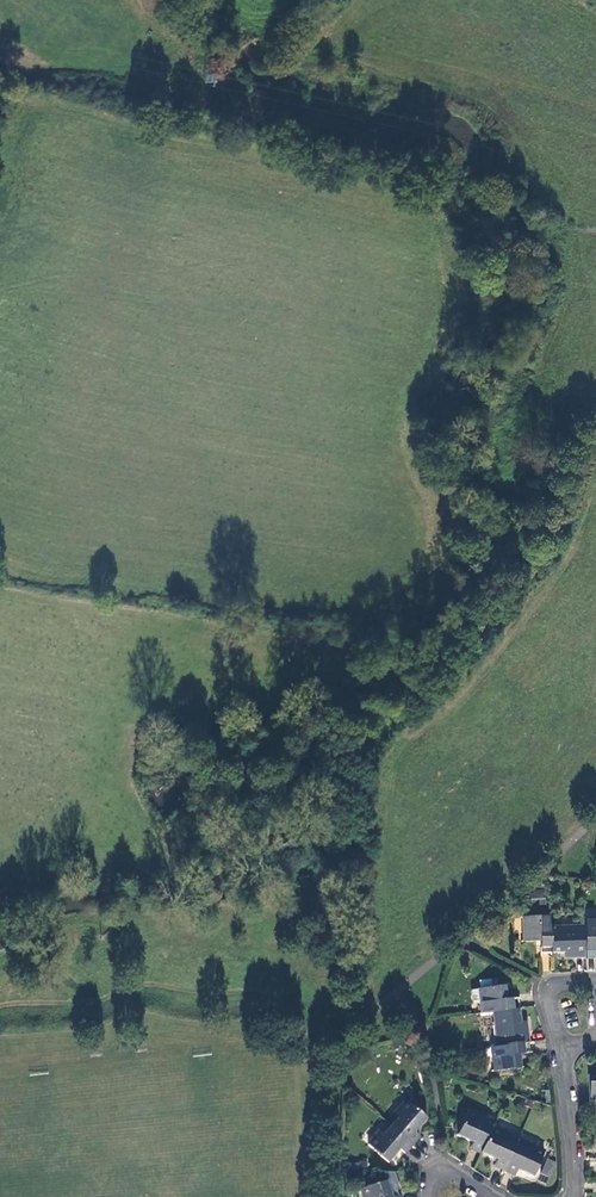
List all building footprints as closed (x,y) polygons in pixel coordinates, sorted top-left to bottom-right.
[(543,893),(532,894),(534,907),(544,906),(543,893)] [(585,957),(595,957),(595,945),(595,919),(587,920),(587,916),(583,916),(584,926),(585,957)] [(539,954),(550,954),(549,927),(548,917),(522,918),(523,942),(534,942),(534,946),(539,946),(539,954)] [(549,927),(550,954),(563,953),(564,958),(585,957),(584,926),(549,927)] [(493,1012),(519,1009),(517,998),(507,1000),(505,986),(479,990),(482,1014),(493,1012)] [(521,1022),(519,1009),(493,1012),(497,1046),(529,1042),(526,1021),(521,1022)] [(530,1053),(529,1042),(497,1046),(492,1047),(495,1071),(521,1068),(520,1054),(530,1053)] [(389,1126),(410,1145),(418,1136),(413,1132),(425,1119),(404,1101),(393,1115),(396,1117),(389,1126)] [(469,1149),(480,1154),(491,1128),(480,1123),(482,1119),(466,1112),(465,1115),(461,1124),(457,1122),(457,1124),(456,1123),(451,1132),(456,1134),(455,1136),(471,1143),(469,1149)] [(403,1154),(410,1145),(389,1126),(381,1135),(378,1132),(367,1146),(387,1163),(398,1150),(403,1154)] [(491,1128),(480,1154),(494,1160),(492,1166),(503,1171),(516,1144),(504,1138),(506,1135),(491,1128)] [(528,1144),(518,1139),(516,1144),(526,1148),(528,1145),(528,1144)] [(516,1144),(503,1171),(513,1176),(516,1170),(532,1177),(543,1152),(528,1145),(526,1148),(516,1144)] [(549,1177),(556,1162),(547,1158),(540,1173),(549,1177)] [(392,1172),(378,1172),(382,1183),(385,1182),(384,1179),(394,1176),(392,1172)] [(395,1191),(398,1189),(394,1176),(384,1179),(385,1182),(382,1183),(360,1189),(363,1196),(397,1196),(395,1191)]
